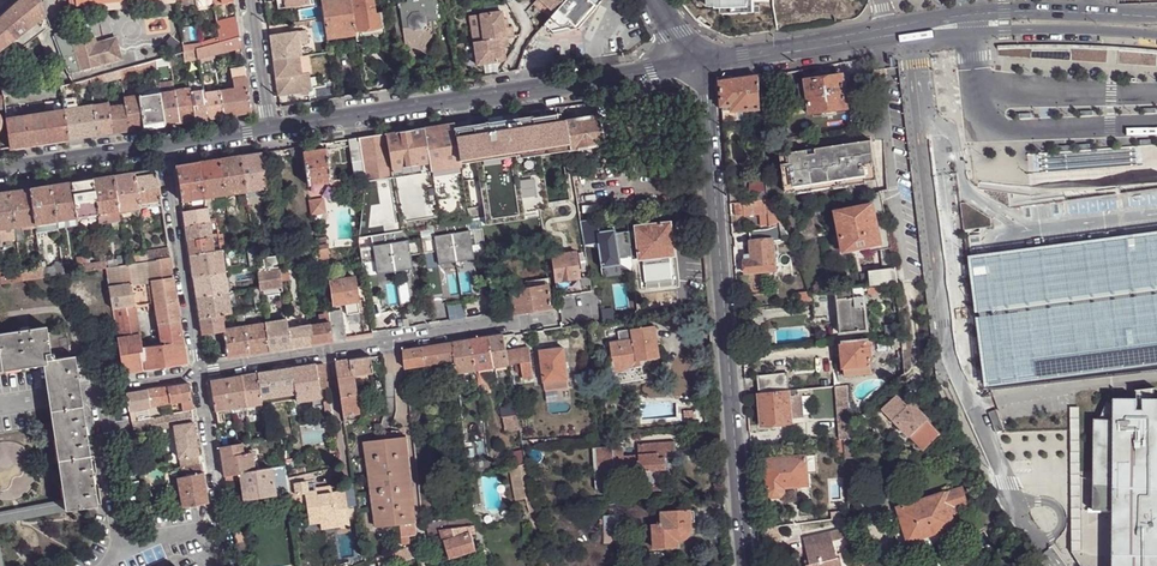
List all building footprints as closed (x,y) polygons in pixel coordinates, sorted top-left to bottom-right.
[(46,15),(40,0),(20,0),(0,18),(0,51),(46,15)] [(77,4),(78,12),(178,2),(177,0),(118,0),(77,4)] [(220,37),(220,42),(239,36),(234,0),(214,0),(220,37)] [(275,4),(276,8),(308,4),(307,0),(305,0),(275,4)] [(355,32),(350,0),(323,0),(321,0),(324,17),(327,36),(329,35),(355,32)] [(355,32),(383,27),(381,12),(375,13),(373,0),(350,0),(355,32)] [(426,51),(425,46),(432,36),(435,32),(433,22),(439,21),(436,0),(406,0),(406,2),(398,4),(399,6),(392,8),(397,37),(403,37),(406,54),(426,51)] [(565,0),(535,0),(533,1),(541,8),(544,6),(546,4),(550,8),(555,12),(556,10),(565,0)] [(556,10),(576,27),(600,1),(600,0),(599,0),(565,0),(556,10)] [(706,2),(705,5),(714,6),(714,8),(719,9),(721,13),(752,12),(752,0),(704,0),(706,2)] [(555,12),(544,24),(551,31),(553,31),(553,33),(576,27),(556,10),(555,12)] [(502,11),(480,14),(482,29),(472,30),(477,67),(503,63),(501,49),(505,49),(509,48),(508,38),(514,37),(513,26),(508,27),(504,28),(503,20),(502,11)] [(482,29),(480,14),(470,15),(472,30),(482,29)] [(50,26),(46,15),(0,51),(0,58),(5,63),(50,26)] [(56,33),(55,34),(70,73),(112,62),(105,39),(96,41),(95,36),(75,41),(73,32),(71,32),(69,26),(56,33)] [(355,35),(356,42),(370,39),(370,35),(384,33),(383,27),(355,32),(355,35)] [(268,35),(272,59),(300,55),(298,44),(305,42),(304,30),(268,35)] [(220,42),(202,47),(197,48),(199,58),(214,55),(236,49),(240,48),(241,47),(239,36),(220,42)] [(105,39),(112,62),(122,59),(116,37),(105,39)] [(220,37),(201,42),(202,47),(220,42),(220,37)] [(202,47),(201,42),(183,44),(184,52),(197,48),(202,47)] [(199,58),(197,48),(184,52),(186,61),(199,58)] [(300,55),(272,59),(278,95),(311,90),(308,72),(310,71),(307,54),(300,55)] [(136,72),(156,68),(155,60),(135,65),(136,72)] [(121,75),(136,74),(136,72),(135,65),(120,69),(121,75)] [(247,87),(244,67),(231,70),(235,88),(235,89),(247,87)] [(105,81),(121,77),(121,75),(120,69),(104,74),(105,81)] [(202,80),(202,81),(218,78),(217,72),(201,75),(202,80)] [(91,84),(105,81),(104,74),(90,78),(91,84)] [(823,110),(836,108),(847,106),(842,74),(807,80),(807,81),(798,82),(800,98),(805,97),(807,112),(812,112),(823,110)] [(721,82),(723,111),(738,110),(761,107),(759,76),(721,82)] [(190,92),(204,90),(202,81),(202,80),(189,82),(190,88),(190,92)] [(61,86),(64,110),(80,108),(76,82),(73,83),(61,86)] [(142,95),(160,93),(159,86),(141,88),(142,95)] [(220,90),(224,116),(251,111),(247,87),(235,89),(235,88),(220,90)] [(145,128),(165,125),(160,93),(142,95),(141,88),(138,89),(139,96),(145,128)] [(179,123),(194,120),(190,92),(190,88),(174,90),(179,123)] [(165,125),(179,123),(174,90),(160,93),(165,125)] [(194,120),(208,118),(204,93),(204,90),(190,92),(194,120)] [(208,118),(224,116),(220,90),(204,93),(208,118)] [(8,96),(3,97),(7,118),(29,115),(26,93),(8,96)] [(129,130),(145,128),(139,96),(125,98),(125,104),(129,130)] [(511,160),(537,156),(536,154),(578,148),(595,145),(617,142),(613,121),(600,123),(597,100),(558,106),(561,125),(557,126),(556,113),(454,128),(453,122),(358,137),(364,173),(358,238),(370,236),(466,220),(485,217),(486,225),(495,223),(494,216),(519,212),(511,160)] [(98,135),(113,133),(109,107),(108,103),(94,106),(98,135)] [(113,133),(129,130),(125,104),(109,107),(113,133)] [(68,140),(98,135),(94,106),(80,108),(64,110),(68,140)] [(11,148),(68,140),(64,110),(29,115),(7,118),(11,148)] [(723,111),(723,121),(737,120),(739,119),(738,110),(723,111)] [(352,161),(361,159),(358,137),(348,138),(350,146),(352,161)] [(348,138),(325,143),(325,149),(326,149),(350,146),(348,138)] [(795,193),(848,186),(847,179),(863,177),(864,182),(876,180),(871,141),(780,153),(785,192),(794,191),(795,193)] [(596,153),(595,145),(578,148),(580,155),(596,153)] [(326,149),(325,149),(303,152),(307,185),(331,181),(326,149)] [(261,152),(240,155),(245,191),(266,188),(261,152)] [(245,191),(240,155),(219,159),(224,195),(245,191)] [(219,159),(199,162),(204,197),(224,195),(219,159)] [(176,165),(181,201),(204,197),(199,162),(176,165)] [(155,168),(134,172),(140,207),(161,204),(155,168)] [(134,172),(113,175),(119,211),(140,207),(134,172)] [(113,175),(93,178),(98,213),(119,211),(113,175)] [(847,179),(848,186),(864,183),(864,182),(863,177),(847,179)] [(93,178),(72,181),(77,217),(98,213),(93,178)] [(765,190),(765,179),(747,182),(748,192),(765,190)] [(72,181),(51,184),(56,220),(77,217),(72,181)] [(51,184),(30,188),(35,223),(56,220),(51,184)] [(30,188),(9,191),(15,226),(35,223),(30,188)] [(267,199),(266,188),(245,191),(247,203),(267,199)] [(983,381),(1156,358),(1156,189),(1027,206),(1029,221),(964,230),(983,381)] [(748,192),(749,201),(766,199),(765,190),(748,192)] [(0,192),(0,244),(3,243),(2,242),(17,239),(15,226),(9,191),(0,192)] [(226,206),(247,203),(245,191),(224,195),(226,206)] [(882,193),(872,196),(870,203),(870,206),(884,204),(882,193)] [(224,195),(204,197),(204,204),(213,208),(226,206),(224,195)] [(181,201),(183,212),(204,209),(204,208),(204,204),(204,197),(181,201)] [(324,199),(310,201),(312,216),(327,214),(324,199)] [(749,201),(734,203),(736,218),(759,216),(760,227),(775,227),(781,222),(773,199),(766,199),(749,201)] [(875,218),(880,244),(891,242),(884,204),(870,206),(873,218),(875,218)] [(871,245),(879,244),(880,244),(875,218),(873,218),(870,206),(852,210),(838,212),(844,247),(859,245),(859,248),(867,246),(871,245)] [(204,209),(183,212),(185,226),(208,223),(206,208),(204,208),(204,209)] [(119,211),(98,213),(100,225),(121,222),(119,211)] [(77,217),(56,220),(57,228),(78,225),(77,217)] [(56,220),(35,223),(37,234),(58,231),(57,228),(56,220)] [(466,220),(370,236),(372,246),(359,248),(362,263),(375,261),(376,271),(410,266),(409,256),(436,251),(437,261),(471,256),(470,246),(483,244),(480,228),(468,230),(466,220)] [(597,220),(580,221),(584,246),(597,244),(601,268),(619,265),(618,258),(632,256),(629,232),(615,234),(614,230),(599,232),(597,220)] [(643,258),(669,255),(674,255),(670,221),(635,225),(639,259),(643,258)] [(210,237),(208,223),(185,226),(187,240),(210,237)] [(789,239),(787,233),(782,224),(776,226),(778,241),(789,239)] [(767,230),(749,232),(751,254),(745,255),(746,260),(744,260),(745,274),(775,272),(771,228),(767,230)] [(212,251),(210,237),(187,240),(190,254),(212,251)] [(316,242),(319,260),(326,259),(328,258),(328,256),(326,240),(325,238),(323,238),(316,238),(316,242)] [(883,269),(895,268),(891,242),(880,244),(879,244),(880,247),(880,251),(883,269)] [(249,267),(256,266),(253,245),(246,246),(249,267)] [(148,254),(147,254),(149,261),(169,258),(168,251),(168,248),(147,250),(148,254)] [(220,250),(219,250),(212,251),(190,254),(192,276),(224,271),(220,250)] [(576,252),(551,255),(554,281),(579,277),(576,252)] [(147,254),(127,257),(128,264),(149,261),(147,254)] [(90,255),(83,256),(84,264),(91,263),(90,255)] [(278,268),(276,255),(262,257),(263,265),(256,266),(257,272),(278,268)] [(672,278),(669,255),(643,258),(645,280),(672,278)] [(149,261),(128,264),(130,276),(131,283),(152,280),(172,277),(169,258),(149,261)] [(91,263),(84,264),(85,271),(107,267),(106,261),(91,263)] [(319,262),(308,264),(310,274),(321,272),(319,262)] [(63,263),(42,266),(44,277),(65,274),(63,267),(63,263)] [(128,264),(107,267),(109,279),(130,276),(128,264)] [(44,277),(42,266),(27,268),(29,280),(44,277)] [(259,288),(257,272),(256,266),(249,267),(243,268),(245,290),(253,288),(259,288)] [(279,275),(278,268),(257,272),(259,288),(280,285),(279,275)] [(880,285),(898,283),(895,268),(883,269),(870,271),(871,285),(880,285)] [(234,292),(230,270),(224,271),(227,293),(234,292)] [(227,293),(224,271),(192,276),(196,298),(227,293)] [(22,274),(0,277),(1,283),(23,280),(22,274)] [(131,283),(130,276),(109,279),(110,286),(131,283)] [(176,302),(172,277),(152,280),(155,303),(156,306),(176,302)] [(359,313),(357,301),(366,299),(364,285),(355,286),(354,277),(329,281),(333,305),(344,303),(346,315),(359,313)] [(513,313),(550,307),(546,286),(550,285),(548,277),(540,279),(541,286),(524,289),(509,292),(513,313)] [(523,282),(524,289),(541,286),(540,279),(523,282)] [(152,280),(131,283),(132,288),(135,305),(135,306),(155,303),(152,280)] [(280,285),(259,288),(261,295),(282,291),(280,285)] [(881,292),(880,285),(871,285),(867,286),(867,290),(866,290),(867,293),(881,292)] [(864,290),(863,286),(808,292),(810,302),(807,302),(812,320),(815,319),(831,317),(832,324),(833,334),(867,331),(864,290)] [(135,305),(132,288),(111,291),(113,308),(135,305)] [(261,295),(259,288),(253,288),(256,309),(262,308),(261,295)] [(810,302),(808,292),(798,293),(799,303),(807,302),(810,302)] [(230,313),(227,293),(196,298),(199,317),(222,314),(230,313)] [(472,293),(449,297),(450,302),(472,299),(472,293)] [(179,319),(176,302),(156,306),(158,323),(179,319)] [(410,303),(388,306),(389,312),(411,308),(410,303)] [(113,308),(115,318),(137,315),(135,306),(135,305),(113,308)] [(318,324),(287,329),(289,347),(332,340),(327,313),(326,308),(321,309),(322,313),(317,314),(318,324)] [(332,340),(345,338),(340,311),(327,313),(332,340)] [(684,313),(668,314),(668,326),(676,325),(677,327),(685,327),(684,313)] [(224,330),(222,314),(199,317),(202,334),(224,331),(224,330)] [(115,318),(118,338),(140,334),(137,315),(115,318)] [(182,340),(179,319),(158,323),(161,343),(182,340)] [(286,320),(265,323),(268,350),(289,347),(287,329),(286,320)] [(265,323),(244,326),(248,354),(268,350),(265,323)] [(892,337),(902,336),(901,324),(885,324),(886,338),(892,337)] [(40,361),(47,360),(51,359),(47,333),(47,326),(29,329),(20,330),(0,333),(0,367),(40,361)] [(244,326),(224,330),(224,331),(225,341),(228,357),(248,354),(244,326)] [(614,372),(642,368),(641,361),(659,358),(654,327),(617,332),(618,341),(610,342),(612,360),(613,366),(614,372)] [(47,333),(51,359),(70,356),(67,330),(47,333)] [(123,372),(145,369),(141,347),(140,334),(118,338),(123,372)] [(503,335),(490,337),(495,367),(508,365),(506,351),(503,335)] [(902,348),(902,336),(892,337),(892,348),(902,348)] [(495,367),(490,337),(472,340),(476,369),(495,367)] [(186,363),(182,340),(161,343),(141,347),(145,369),(186,363)] [(457,373),(476,369),(472,340),(454,343),(457,371),(457,373)] [(871,364),(868,340),(841,342),(843,367),(871,364)] [(228,357),(225,341),(215,342),(218,358),(228,357)] [(843,367),(841,342),(834,343),(836,367),(843,367)] [(444,372),(457,371),(454,343),(424,347),(426,365),(442,363),(444,372)] [(424,347),(404,350),(406,368),(426,365),(424,347)] [(529,347),(506,351),(508,365),(520,363),(522,373),(533,372),(529,347)] [(540,350),(545,390),(568,387),(563,348),(540,350)] [(50,382),(78,378),(75,355),(70,356),(51,359),(47,360),(48,364),(50,382)] [(370,356),(335,361),(337,373),(338,378),(352,375),(372,372),(370,356)] [(296,399),(296,401),(321,396),(320,389),(327,388),(324,375),(323,363),(291,368),(294,384),(296,399)] [(871,364),(843,367),(844,375),(871,373),(871,364)] [(271,371),(257,374),(259,393),(261,403),(261,405),(296,399),(294,384),(291,368),(280,370),(271,371)] [(643,375),(642,368),(614,372),(614,373),(611,373),(612,372),(607,373),(608,385),(644,379),(643,375)] [(758,394),(788,390),(787,372),(757,376),(757,377),(758,394)] [(257,374),(241,376),(245,406),(261,403),(259,393),(257,374)] [(338,378),(343,416),(357,414),(358,414),(352,375),(338,378)] [(209,381),(214,410),(245,406),(241,376),(209,381)] [(52,396),(54,410),(82,406),(80,392),(78,378),(50,382),(52,396)] [(189,383),(168,387),(170,402),(181,400),(191,398),(189,383)] [(851,420),(848,384),(838,385),(839,395),(842,395),(845,424),(842,424),(842,432),(852,431),(851,420)] [(170,402),(168,387),(156,388),(159,404),(170,402)] [(156,388),(147,390),(149,406),(159,404),(156,388)] [(408,389),(410,406),(417,405),(415,388),(408,389)] [(801,417),(799,389),(788,390),(758,394),(761,426),(779,424),(791,423),(790,418),(801,417)] [(147,390),(127,393),(129,410),(149,406),(147,390)] [(910,437),(927,421),(911,405),(908,407),(897,396),(882,411),(910,437)] [(193,409),(191,398),(181,400),(183,411),(185,411),(193,409)] [(1115,398),(1114,417),(1094,417),(1097,508),(1117,509),(1116,565),(1156,565),(1156,400),(1115,398)] [(55,415),(69,510),(98,506),(95,484),(93,476),(90,456),(87,435),(86,426),(85,422),(84,418),(82,406),(54,410),(55,415)] [(516,414),(515,406),(502,408),(503,416),(516,414)] [(161,416),(160,416),(162,424),(161,424),(162,429),(173,426),(193,423),(191,411),(193,411),(193,409),(185,411),(183,411),(173,414),(172,414),(161,416)] [(519,430),(516,414),(503,416),(506,432),(519,430)] [(52,415),(64,500),(66,510),(69,510),(55,415),(52,415)] [(142,420),(137,421),(139,433),(162,429),(161,424),(162,424),(160,416),(151,418),(142,420)] [(139,433),(137,421),(131,422),(133,435),(139,433)] [(941,435),(927,421),(910,437),(925,451),(941,435)] [(173,426),(178,457),(183,457),(183,459),(189,458),(189,456),(199,455),(193,423),(173,426)] [(853,439),(852,431),(842,432),(843,441),(844,441),(853,439)] [(400,525),(415,523),(406,436),(391,438),(364,441),(377,527),(400,525)] [(271,439),(273,450),(283,448),(281,438),(271,439)] [(250,442),(252,453),(268,450),(266,440),(250,442)] [(677,458),(676,442),(638,444),(639,456),(623,456),(622,447),(623,446),(623,445),(593,447),(595,489),(616,488),(615,473),(640,471),(641,486),(671,484),(670,469),(669,469),(668,459),(677,458)] [(220,447),(221,458),(243,454),(241,444),(220,447)] [(221,458),(224,476),(254,471),(252,453),(243,454),(221,458)] [(183,467),(200,464),(199,455),(189,456),(189,458),(183,459),(183,457),(178,457),(180,467),(183,467)] [(764,460),(767,490),(783,488),(808,486),(805,457),(764,460)] [(467,472),(490,468),(489,460),(467,464),(467,472)] [(528,481),(525,462),(508,465),(516,500),(525,498),(534,497),(528,481)] [(200,464),(183,467),(185,475),(203,472),(201,463),(200,464)] [(224,476),(226,486),(242,483),(245,499),(275,493),(275,491),(274,489),(279,488),(288,486),(287,477),(285,466),(254,471),(224,476)] [(314,471),(287,477),(288,486),(290,494),(290,496),(305,494),(305,491),(316,489),(316,486),(314,471)] [(177,477),(181,506),(207,502),(203,472),(185,475),(177,477)] [(332,484),(316,486),(316,489),(317,494),(333,491),(332,484)] [(783,488),(767,490),(767,495),(771,498),(780,497),(784,493),(783,488)] [(908,542),(955,527),(951,513),(956,512),(954,508),(966,504),(961,488),(944,493),(944,492),(897,508),(900,518),(908,542)] [(317,494),(316,489),(305,491),(305,494),(309,524),(321,523),(337,521),(333,491),(317,494)] [(346,489),(333,491),(337,521),(339,527),(351,524),(346,489)] [(290,496),(290,494),(282,495),(283,501),(285,511),(292,510),(290,496)] [(528,512),(539,510),(538,509),(534,497),(525,498),(528,512)] [(66,510),(64,500),(0,512),(0,523),(66,510)] [(452,518),(467,516),(465,508),(450,510),(452,518)] [(654,549),(669,547),(669,541),(678,541),(681,541),(685,540),(689,536),(691,531),(691,523),(690,511),(690,510),(661,512),(661,523),(661,524),(659,524),(652,525),(654,549)] [(620,514),(604,515),(605,527),(621,526),(620,514)] [(448,519),(449,530),(473,526),(472,515),(467,516),(452,518),(448,519)] [(957,536),(955,527),(908,542),(900,518),(896,519),(891,521),(901,553),(957,536)] [(339,527),(337,521),(321,523),(322,529),(339,527)] [(401,536),(416,534),(415,523),(400,525),(401,536)] [(233,525),(238,555),(248,553),(244,524),(233,525)] [(443,531),(443,530),(441,530),(444,541),(471,532),(471,533),(475,533),(474,526),(473,526),(449,530),(443,531)] [(803,539),(806,548),(832,541),(833,542),(846,539),(844,530),(803,539)] [(992,545),(988,530),(978,533),(982,547),(992,545)] [(337,534),(340,558),(354,556),(351,532),(337,534)] [(471,532),(444,541),(450,559),(476,550),(471,533),(471,532)] [(402,545),(413,544),(415,542),(417,541),(416,534),(401,536),(402,545)] [(806,548),(808,557),(809,560),(810,565),(806,565),(842,565),(840,558),(836,559),(833,542),(832,541),(806,548)] [(411,546),(392,552),(395,559),(395,562),(397,564),(416,557),(411,546)] [(392,552),(376,558),(378,565),(387,562),(395,559),(392,552)] [(553,555),(546,557),(549,565),(555,565),(553,555)]
